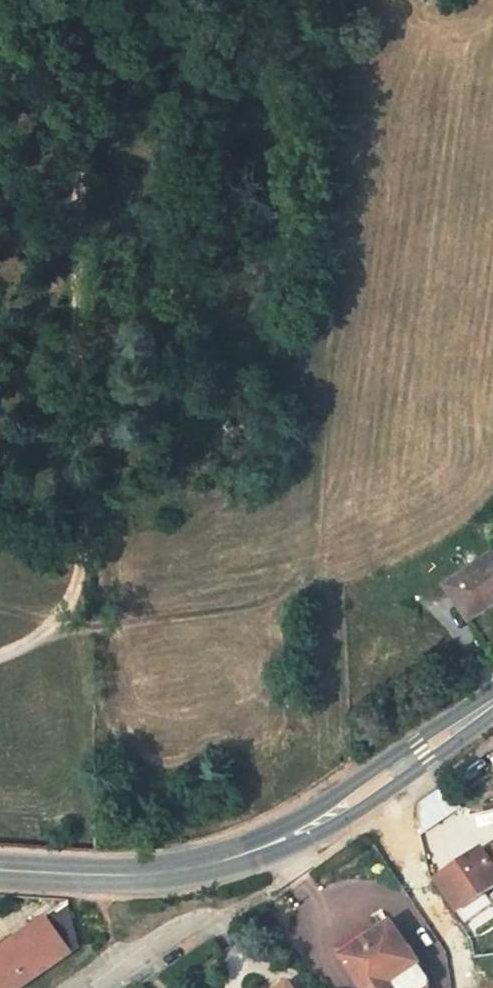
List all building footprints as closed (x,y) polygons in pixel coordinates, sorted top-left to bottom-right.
[(492,547),(474,560),(477,564),(455,579),(452,573),(437,584),(438,587),(460,616),(487,598),(490,600),(492,598),(492,548),(492,547)] [(437,892),(464,931),(491,914),(484,903),(492,896),(492,872),(491,874),(479,860),(437,892)] [(73,954),(47,917),(0,950),(0,987),(23,987),(73,954)] [(340,965),(356,987),(426,987),(420,979),(394,940),(370,956),(364,948),(340,965)]
